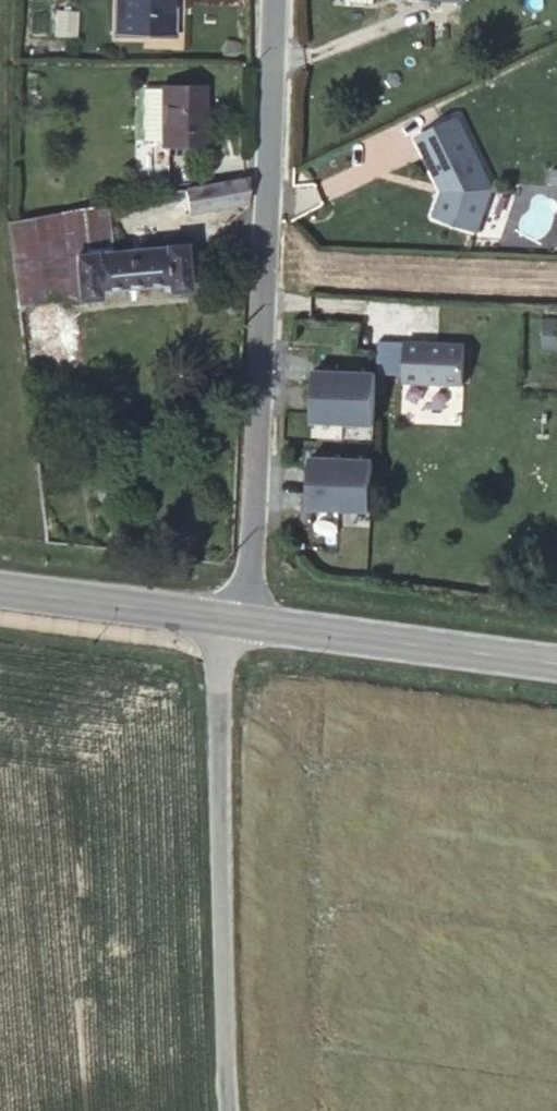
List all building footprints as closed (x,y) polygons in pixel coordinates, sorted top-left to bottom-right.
[(121,34),(171,35),(172,0),(122,0),(121,34)] [(166,147),(166,87),(140,86),(139,187),(170,187),(171,147),(166,147)] [(206,88),(166,87),(166,147),(171,147),(206,146),(206,88)] [(439,176),(445,188),(434,215),(476,229),(493,187),(459,117),(419,136),(438,176),(439,176)] [(192,215),(250,204),(251,178),(187,190),(192,215)] [(111,203),(10,219),(20,305),(80,298),(77,252),(115,249),(111,203)] [(170,293),(193,291),(190,242),(115,249),(77,252),(80,298),(80,300),(104,298),(104,290),(168,285),(170,293)] [(465,343),(404,341),(403,381),(463,383),(465,343)] [(39,355),(30,356),(31,369),(40,368),(39,355)] [(342,371),(310,369),(308,421),(340,422),(342,371)] [(373,372),(342,371),(340,422),(371,423),(373,372)] [(338,457),(307,456),(305,508),(336,509),(338,457)] [(369,459),(338,457),(336,509),(367,511),(369,459)]
